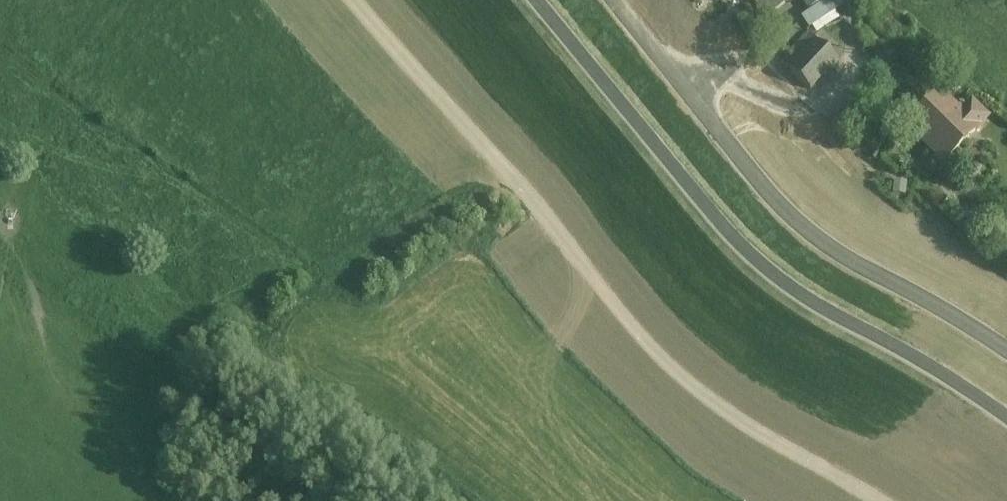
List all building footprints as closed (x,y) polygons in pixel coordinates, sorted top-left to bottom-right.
[(792,0),(751,0),(767,19),(792,0)] [(802,8),(809,28),(842,16),(836,0),(822,0),(802,8)] [(813,88),(839,59),(816,38),(789,67),(813,88)] [(978,126),(988,117),(973,101),(964,109),(951,96),(944,102),(938,96),(915,119),(923,128),(913,137),(943,168),(982,130),(978,126)]
